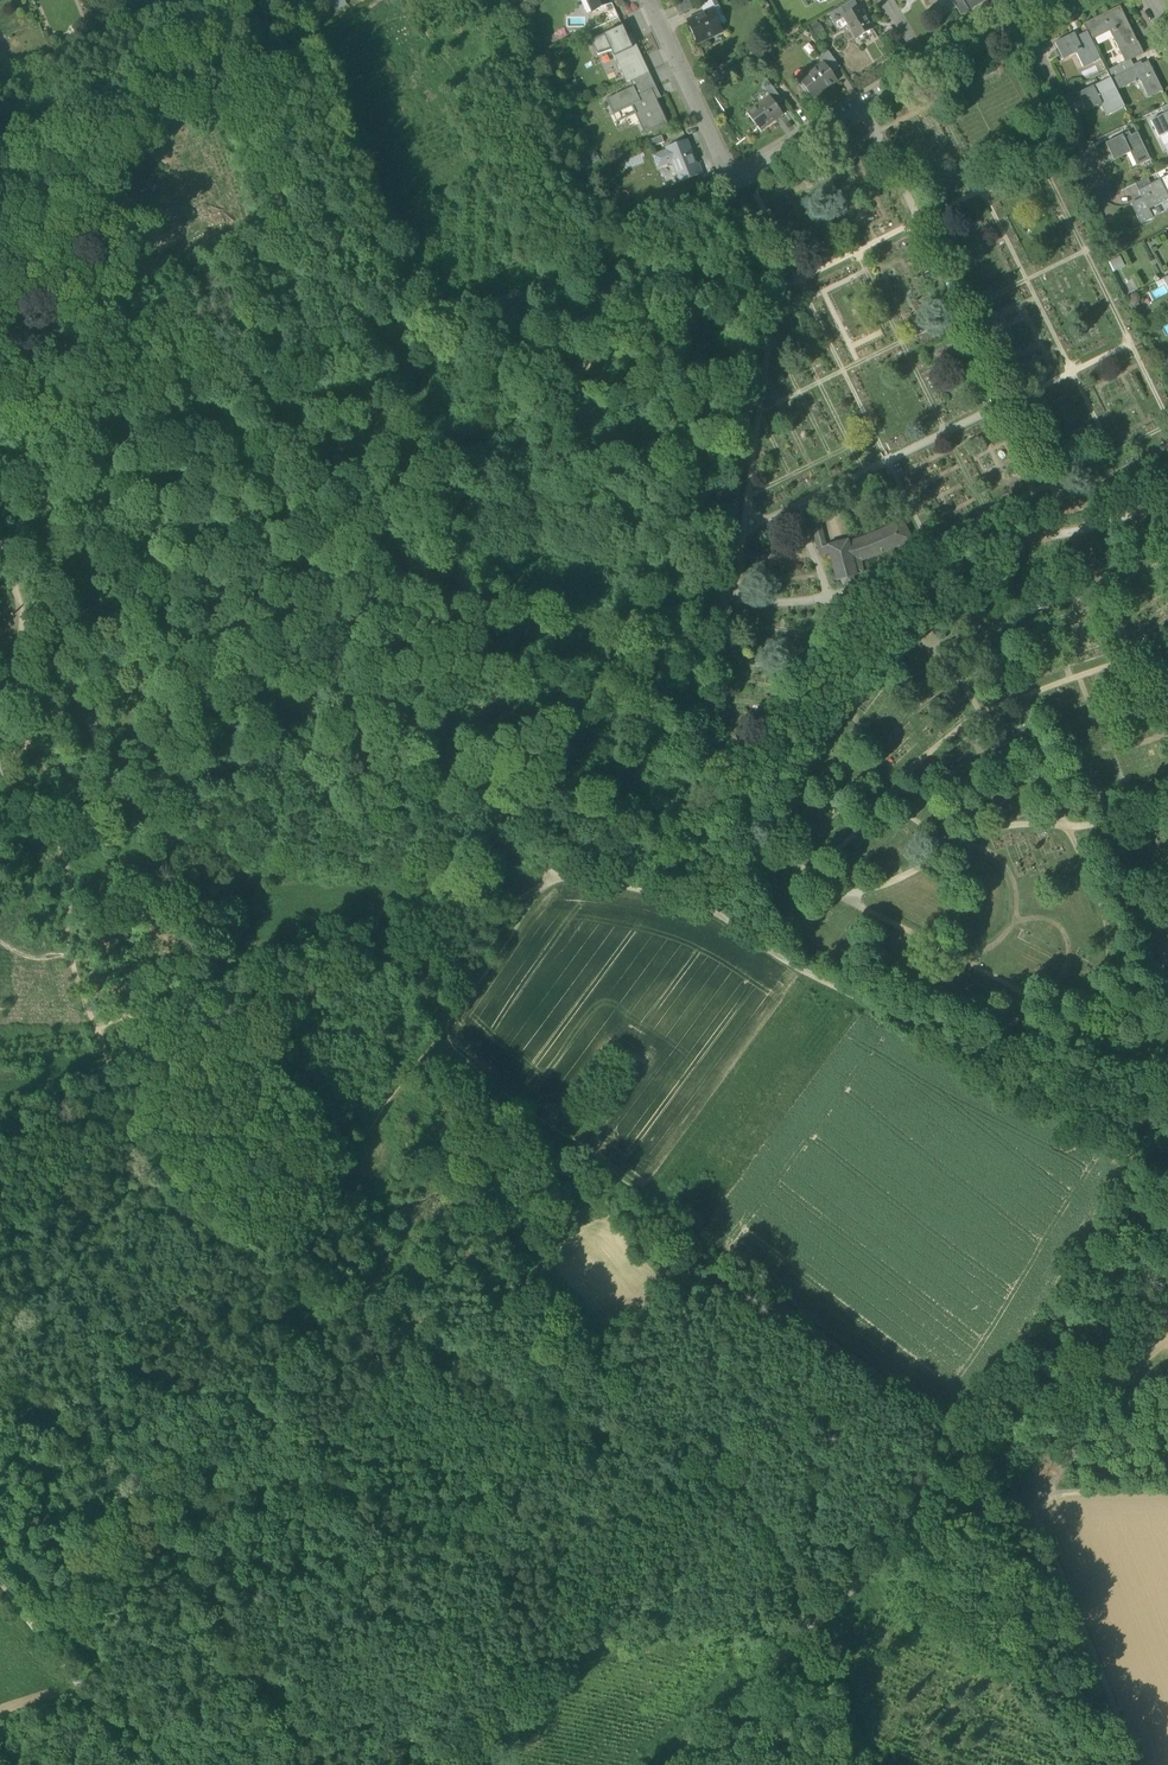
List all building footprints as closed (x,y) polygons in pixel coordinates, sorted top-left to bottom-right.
[(332,5),(335,12),(348,5),(346,0),(341,0),(332,5)] [(593,12),(614,3),(612,0),(588,0),(593,12)] [(679,15),(698,7),(695,0),(685,0),(675,5),(679,15)] [(704,14),(713,10),(716,9),(715,7),(712,0),(700,6),(704,14)] [(847,15),(859,7),(854,0),(853,0),(842,6),(847,15)] [(957,8),(952,0),(928,0),(931,4),(933,3),(941,18),(957,8)] [(957,8),(961,15),(987,0),(958,0),(961,5),(957,8)] [(727,22),(719,5),(715,7),(716,9),(713,10),(718,21),(720,26),(727,22)] [(830,14),(834,22),(844,16),(847,15),(842,6),(830,14)] [(1084,24),(1087,32),(1090,38),(1111,27),(1118,40),(1115,42),(1125,62),(1131,60),(1143,53),(1138,42),(1137,42),(1120,6),(1084,24)] [(844,16),(857,38),(873,29),(860,7),(859,7),(847,15),(844,16)] [(688,22),(698,43),(723,32),(720,26),(718,21),(713,10),(704,14),(688,22)] [(825,31),(820,22),(811,27),(816,36),(825,31)] [(623,26),(604,35),(612,51),(614,57),(633,48),(628,36),(623,26)] [(1101,60),(1090,38),(1087,32),(1077,37),(1075,33),(1055,43),(1063,60),(1079,52),(1086,67),(1101,60)] [(632,34),(628,36),(633,48),(638,59),(645,74),(649,72),(632,34)] [(598,55),(612,51),(604,35),(591,41),(598,55)] [(638,59),(633,48),(614,57),(619,68),(638,59)] [(5,52),(0,54),(0,61),(4,70),(11,67),(5,52)] [(824,62),(830,71),(838,64),(829,52),(820,58),(823,63),(824,62)] [(630,81),(645,74),(638,59),(619,68),(623,76),(626,83),(630,81)] [(1107,71),(1111,80),(1135,68),(1131,60),(1125,62),(1107,71)] [(803,84),(814,99),(822,92),(837,80),(833,74),(830,71),(824,62),(823,63),(808,74),(811,78),(803,84)] [(1111,80),(1116,91),(1142,79),(1144,77),(1148,85),(1145,86),(1151,97),(1163,91),(1148,62),(1135,68),(1111,80)] [(711,74),(715,81),(731,72),(726,64),(711,74)] [(840,67),(838,64),(830,71),(833,74),(840,67)] [(633,87),(638,98),(650,92),(657,89),(649,72),(645,74),(630,81),(633,87)] [(811,78),(808,74),(800,81),(803,84),(811,78)] [(1124,107),(1116,91),(1111,80),(1094,88),(1093,86),(1078,94),(1087,111),(1102,104),(1101,102),(1105,100),(1111,114),(1124,107)] [(770,97),(776,106),(783,101),(768,81),(762,85),(770,96),(770,97)] [(632,106),(645,134),(668,124),(657,100),(654,94),(651,96),(650,92),(638,98),(633,87),(606,100),(613,115),(632,106)] [(654,94),(657,100),(661,97),(657,89),(650,92),(651,96),(654,94)] [(748,114),(761,131),(783,115),(776,106),(770,97),(748,114)] [(1155,128),(1167,122),(1167,113),(1164,114),(1151,121),(1155,128)] [(1155,128),(1159,137),(1167,133),(1167,134),(1167,122),(1155,128)] [(1133,151),(1140,164),(1150,160),(1137,133),(1131,136),(1129,133),(1123,137),(1122,136),(1106,144),(1114,161),(1133,151)] [(648,141),(651,148),(665,143),(662,136),(648,141)] [(672,162),(680,182),(703,173),(699,164),(697,165),(687,140),(667,148),(668,151),(654,156),(658,168),(672,162)] [(601,161),(597,152),(589,155),(594,165),(601,161)] [(1160,180),(1167,197),(1167,176),(1160,180)] [(1136,184),(1139,191),(1151,185),(1148,178),(1136,184)] [(1167,200),(1167,197),(1160,180),(1151,185),(1139,191),(1142,198),(1131,203),(1141,224),(1153,218),(1149,209),(1167,200)] [(1130,241),(1124,235),(1118,242),(1124,248),(1130,241)] [(1120,256),(1109,261),(1115,271),(1125,266),(1120,256)] [(896,529),(893,524),(875,533),(864,537),(848,542),(848,541),(826,546),(817,513),(810,514),(819,548),(830,546),(831,552),(849,548),(861,544),(873,540),(884,535),(896,529)] [(862,572),(861,560),(871,557),(882,553),(892,549),(902,543),(903,544),(912,540),(901,519),(892,523),(893,524),(896,529),(884,535),(873,540),(861,544),(849,548),(831,552),(838,580),(842,579),(844,585),(853,582),(853,576),(856,575),(856,574),(862,572)] [(0,656),(7,656),(7,653),(11,652),(11,639),(0,639),(0,656)]
